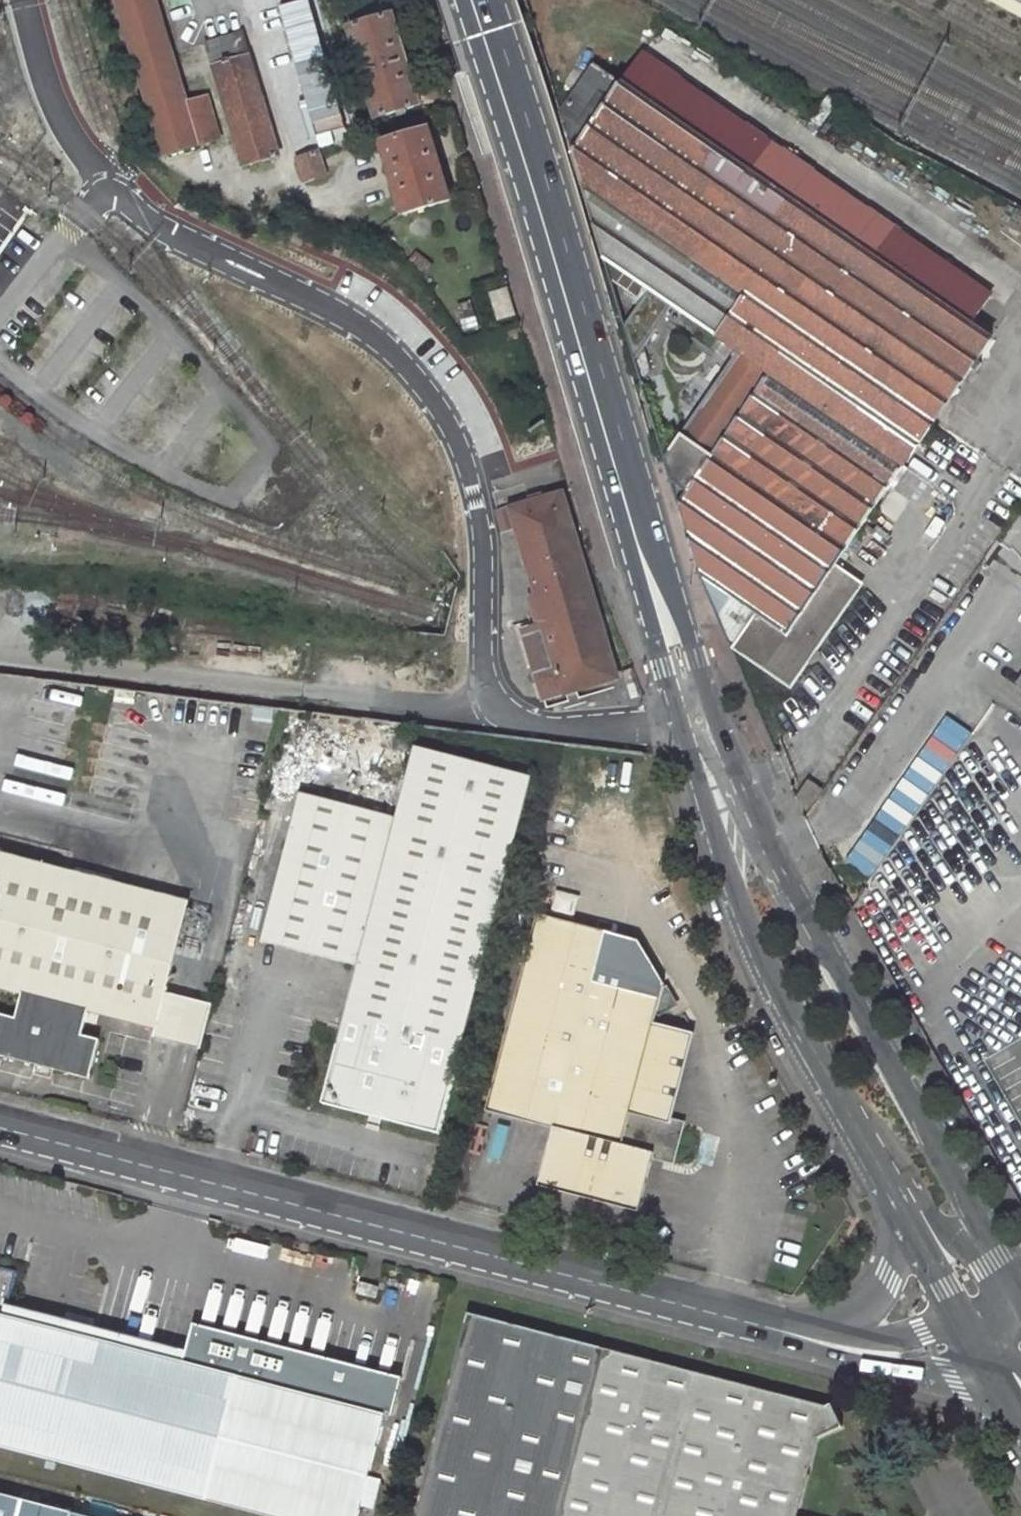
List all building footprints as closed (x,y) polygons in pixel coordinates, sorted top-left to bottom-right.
[(165,155),(199,144),(220,138),(208,97),(187,103),(156,0),(119,0),(165,155)] [(1020,19),(1020,0),(987,0),(1020,19)] [(280,30),(274,8),(251,15),(257,36),(280,30)] [(422,108),(395,15),(350,28),(377,121),(422,108)] [(279,155),(243,34),(209,44),(244,165),(279,155)] [(565,116),(607,256),(613,276),(614,278),(647,301),(629,328),(645,380),(654,377),(646,353),(679,306),(724,339),(742,351),(735,361),(669,459),(704,574),(736,597),(724,616),(735,640),(797,681),(865,580),(839,562),(992,338),(969,322),(990,292),(641,54),(623,82),(598,65),(565,116)] [(308,111),(298,79),(274,86),(284,118),(308,111)] [(451,200),(430,130),(384,144),(405,214),(451,200)] [(326,176),(318,153),(299,159),(306,182),(326,176)] [(512,287),(493,292),(502,321),(521,316),(512,287)] [(462,303),(470,332),(483,328),(475,300),(462,303)] [(724,339),(717,348),(735,361),(742,351),(724,339)] [(668,416),(665,407),(654,411),(657,420),(668,416)] [(623,680),(567,495),(502,514),(508,534),(519,531),(550,628),(527,635),(548,704),(623,680)] [(31,627),(32,614),(15,613),(14,626),(31,627)] [(534,781),(422,753),(405,819),(308,794),(269,943),(366,969),(331,1105),(443,1134),(534,781)] [(846,862),(872,876),(908,808),(883,794),(846,862)] [(0,854),(0,990),(21,996),(14,1019),(0,1015),(0,1058),(89,1080),(99,1040),(80,1035),(84,1021),(87,1011),(98,1014),(157,1029),(166,991),(189,900),(0,854)] [(542,914),(488,1113),(556,1131),(541,1187),(640,1214),(656,1156),(673,1160),(681,1127),(673,1125),(696,1036),(658,1025),(662,1012),(664,1017),(681,1008),(671,990),(667,992),(669,986),(644,940),(542,914)] [(155,1036),(205,1048),(216,1004),(166,991),(157,1029),(155,1036)] [(84,1021),(96,1024),(98,1014),(87,1011),(84,1021)] [(7,1316),(19,1272),(0,1267),(0,1448),(209,1503),(210,1498),(277,1515),(362,1515),(364,1507),(372,1478),(387,1417),(241,1379),(241,1378),(7,1316)] [(805,1514),(826,1433),(850,1421),(839,1399),(833,1402),(473,1308),(418,1515),(815,1515),(805,1514)] [(377,1510),(384,1481),(372,1478),(364,1507),(377,1510)] [(72,1512),(0,1493),(0,1515),(71,1515),(72,1512)]
